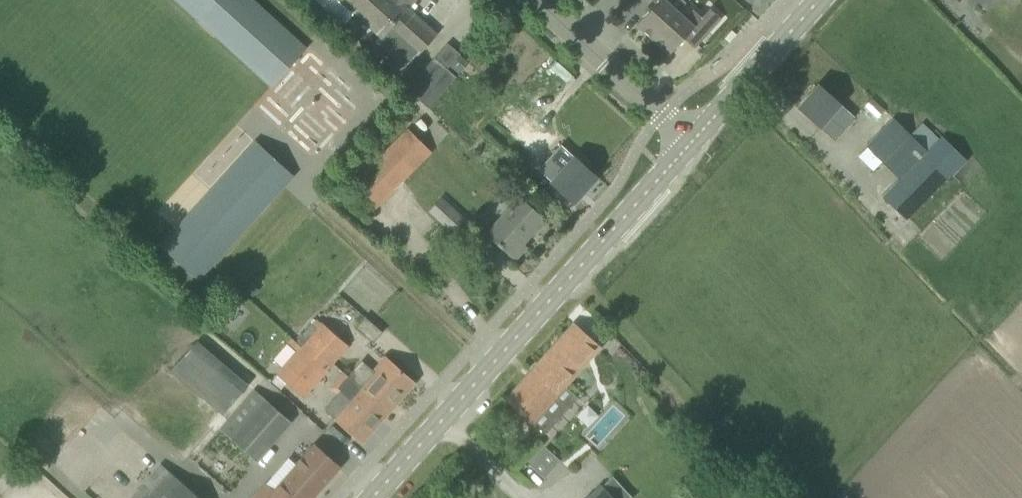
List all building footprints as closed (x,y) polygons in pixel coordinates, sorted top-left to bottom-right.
[(254,0),(175,0),(271,87),(306,48),(254,0)] [(381,36),(376,42),(405,68),(418,53),(418,54),(436,35),(407,9),(415,0),(341,0),(381,36)] [(655,4),(636,25),(655,41),(680,14),(678,13),(686,4),(682,0),(651,0),(655,4)] [(686,19),(680,14),(655,41),(669,55),(684,38),(694,48),(721,19),(710,9),(702,18),(693,10),(686,19)] [(428,108),(456,77),(447,69),(460,55),(448,44),(434,59),(408,87),(407,88),(413,93),(428,108)] [(460,55),(447,69),(456,77),(469,63),(460,55)] [(841,104),(819,85),(798,109),(834,140),(854,118),(840,105),(841,104)] [(491,123),(536,158),(554,135),(509,100),(491,123)] [(943,138),(928,153),(894,119),(868,146),(900,179),(883,196),(907,220),(966,161),(943,138)] [(408,129),(344,195),(368,218),(432,152),(408,129)] [(296,182),(256,147),(163,252),(202,287),(296,182)] [(548,155),(544,160),(537,168),(552,182),(560,188),(559,189),(574,203),(597,177),(574,158),(564,169),(548,155)] [(441,198),(428,213),(460,240),(473,226),(441,198)] [(521,198),(487,235),(515,260),(527,247),(523,244),(545,220),(521,198)] [(214,295),(203,306),(210,312),(221,301),(214,295)] [(374,344),(383,333),(365,317),(356,328),(374,344)] [(507,400),(532,422),(546,435),(578,398),(564,386),(599,346),(575,324),(507,400)] [(303,348),(328,369),(347,348),(323,326),(303,348)] [(249,386),(223,364),(197,342),(172,372),(223,416),(230,408),(249,386)] [(328,369),(303,348),(278,376),(302,398),(328,369)] [(384,356),(371,370),(362,362),(349,376),(391,412),(415,384),(384,356)] [(391,412),(349,376),(348,377),(344,373),(330,388),(337,394),(326,407),(326,411),(363,443),(391,412)] [(255,390),(220,430),(257,462),(292,422),(255,390)] [(340,468),(315,445),(275,491),(267,484),(254,497),(313,497),(340,468)] [(529,464),(543,477),(559,459),(545,446),(529,464)] [(166,468),(140,497),(200,497),(166,468)] [(602,484),(587,497),(614,497),(602,484)]
